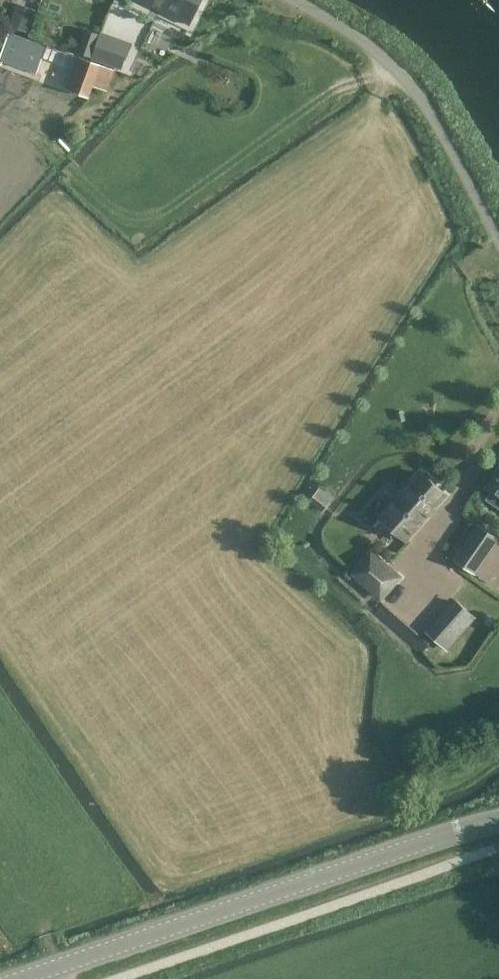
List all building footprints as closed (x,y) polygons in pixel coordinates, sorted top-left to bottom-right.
[(190,25),(202,0),(140,0),(190,25)] [(36,9),(18,3),(10,24),(29,31),(36,9)] [(123,39),(101,31),(91,57),(122,68),(127,55),(119,52),(123,39)] [(69,55),(8,34),(0,53),(0,62),(34,74),(39,59),(71,71),(64,90),(90,99),(95,85),(107,89),(113,71),(69,55)] [(488,485),(487,484),(486,486),(488,487),(493,490),(487,498),(498,506),(498,468),(488,485)] [(407,543),(448,495),(420,470),(378,518),(407,543)] [(310,503),(323,513),(335,497),(322,487),(310,503)] [(498,539),(477,523),(452,558),(475,574),(498,539)] [(381,601),(403,576),(371,548),(349,574),(381,601)] [(454,598),(426,630),(449,650),(477,618),(454,598)] [(421,652),(430,642),(385,600),(376,610),(421,652)]
